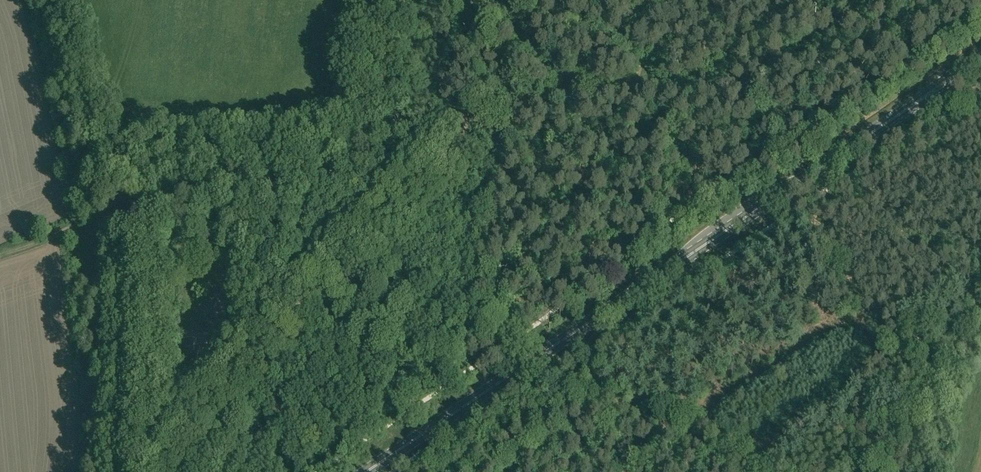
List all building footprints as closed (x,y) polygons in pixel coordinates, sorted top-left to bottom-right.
[(222,344),(210,343),(209,358),(221,358),(222,344)]
